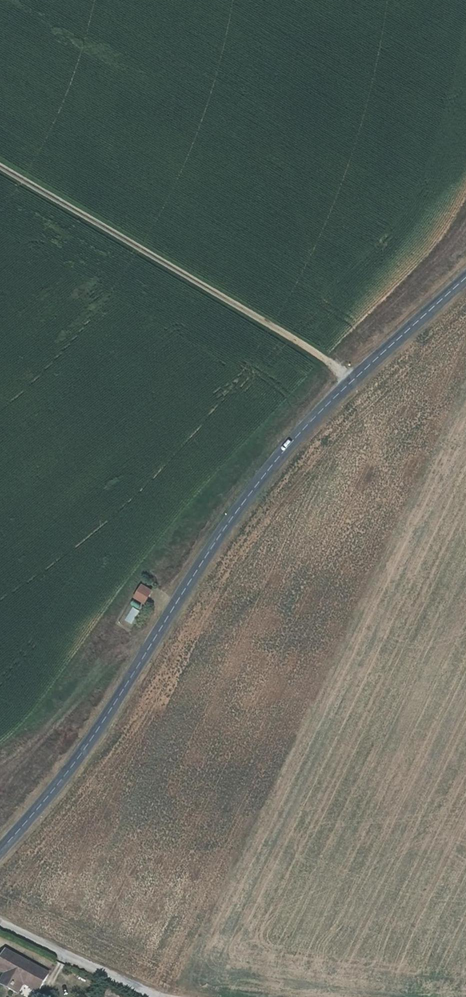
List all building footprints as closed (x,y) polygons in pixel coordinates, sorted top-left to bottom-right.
[(135,597),(144,603),(151,591),(142,586),(135,597)] [(133,625),(141,604),(133,601),(125,621),(133,625)] [(0,984),(12,990),(21,974),(42,985),(48,974),(5,952),(0,962),(0,970),(5,972),(0,984)] [(39,991),(42,985),(21,974),(12,990),(17,992),(22,983),(39,991)]
